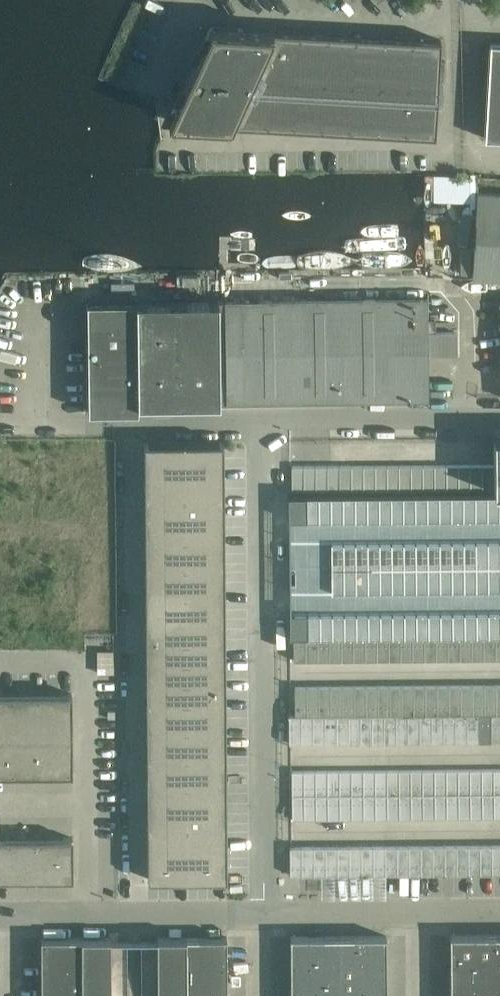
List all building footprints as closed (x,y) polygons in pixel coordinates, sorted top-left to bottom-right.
[(210,26),(188,74),(217,75),(239,28),(210,26)] [(239,28),(217,75),(250,77),(271,29),(239,28)] [(299,31),(271,29),(250,77),(268,78),(296,79),(299,31)] [(299,31),(296,79),(324,81),(327,33),(299,31)] [(327,33),(324,81),(352,82),(355,34),(327,33)] [(355,34),(352,82),(380,84),(383,36),(355,34)] [(383,36),(380,84),(408,85),(410,37),(383,36)] [(410,37),(408,85),(438,87),(439,66),(440,39),(410,37)] [(487,91),(499,92),(499,44),(490,43),(487,91)] [(188,74),(167,120),(197,121),(217,75),(188,74)] [(217,75),(197,121),(229,123),(250,77),(217,75)] [(250,77),(229,123),(266,125),(268,78),(250,77)] [(268,78),(266,125),(294,127),(296,79),(268,78)] [(296,79),(294,127),(322,128),(324,81),(296,79)] [(324,81),(322,128),(349,130),(352,82),(324,81)] [(352,82),(349,130),(377,132),(380,84),(352,82)] [(380,84),(377,132),(405,133),(408,85),(380,84)] [(408,85),(405,133),(435,135),(437,101),(438,87),(408,85)] [(487,91),(485,139),(499,140),(499,92),(487,91)] [(499,280),(499,192),(476,191),(471,278),(499,280)] [(426,297),(225,299),(225,329),(226,400),(426,397),(427,343),(435,343),(452,342),(451,318),(435,318),(427,318),(426,297)] [(93,301),(86,301),(88,411),(94,411),(138,410),(138,403),(226,402),(226,400),(225,329),(225,299),(136,300),(93,301)] [(148,442),(144,442),(147,878),(151,878),(151,877),(222,876),(222,878),(226,878),(223,449),(223,442),(223,441),(219,441),(219,443),(148,444),(148,442)] [(494,463),(292,465),(292,488),(494,486),(494,463)] [(288,494),(288,518),(499,516),(499,492),(288,494)] [(294,540),(294,589),(499,587),(499,538),(294,540)] [(289,611),(289,635),(293,635),(499,633),(499,609),(289,611)] [(471,634),(459,635),(459,659),(471,658),(471,634)] [(483,634),(471,634),(471,658),(483,658),(483,634)] [(495,634),(483,634),(483,658),(495,658),(495,634)] [(341,635),(329,636),(329,660),(341,659),(341,635)] [(352,635),(341,635),(341,659),(353,659),(352,635)] [(364,635),(352,635),(353,659),(364,659),(364,635)] [(376,635),(364,635),(364,659),(376,659),(376,635)] [(388,635),(376,635),(376,659),(388,659),(388,635)] [(400,635),(388,635),(388,659),(400,659),(400,635)] [(412,635),(400,635),(400,659),(412,659),(412,635)] [(424,635),(412,635),(412,659),(424,659),(424,635)] [(435,635),(424,635),(424,659),(436,659),(435,635)] [(447,635),(435,635),(436,659),(447,659),(447,635)] [(459,635),(447,635),(447,659),(459,659),(459,635)] [(305,636),(293,636),(293,660),(305,660),(305,636)] [(317,636),(305,636),(305,660),(317,660),(317,636)] [(329,636),(317,636),(317,660),(329,660),(329,636)] [(436,684),(424,685),(425,712),(437,712),(436,684)] [(448,684),(436,684),(437,712),(448,712),(448,684)] [(460,684),(448,684),(448,712),(460,712),(460,684)] [(472,684),(460,684),(460,712),(472,712),(472,684)] [(484,684),(472,684),(472,712),(484,712),(484,684)] [(496,684),(484,684),(484,712),(496,712),(496,684)] [(330,685),(318,686),(318,713),(330,713),(330,685)] [(342,685),(330,685),(330,713),(342,713),(342,685)] [(353,685),(342,685),(342,713),(354,713),(353,685)] [(365,685),(353,685),(354,713),(365,713),(365,685)] [(377,685),(365,685),(365,713),(377,713),(377,685)] [(389,685),(377,685),(377,713),(389,713),(389,685)] [(401,685),(389,685),(389,713),(401,713),(401,685)] [(413,685),(401,685),(401,713),(413,713),(413,685)] [(424,685),(413,685),(413,713),(425,712),(424,685)] [(306,686),(294,686),(294,714),(306,714),(306,686)] [(318,686),(306,686),(306,714),(318,713),(318,686)] [(72,774),(71,693),(0,694),(0,774),(72,774)] [(443,713),(431,714),(431,741),(443,741),(443,713)] [(455,713),(443,713),(443,741),(455,741),(455,713)] [(467,713),(455,713),(455,741),(467,741),(467,713)] [(478,713),(467,713),(467,741),(479,741),(478,713)] [(490,713),(478,713),(479,741),(490,741),(490,713)] [(490,713),(490,741),(499,741),(499,713),(490,713)] [(289,714),(288,714),(289,742),(290,742),(300,742),(300,714),(289,714)] [(312,714),(300,714),(300,742),(312,742),(312,714)] [(324,714),(312,714),(312,742),(324,742),(324,714)] [(336,714),(324,714),(324,742),(336,742),(336,714)] [(348,714),(336,714),(336,742),(348,742),(348,714)] [(360,714),(348,714),(348,742),(360,742),(360,714)] [(372,714),(360,714),(360,742),(372,742),(372,714)] [(383,714),(372,714),(372,742),(384,742),(383,714)] [(395,714),(383,714),(384,742),(395,742),(395,714)] [(407,714),(395,714),(395,742),(407,742),(407,714)] [(419,714),(407,714),(407,742),(419,742),(419,714)] [(431,714),(419,714),(419,742),(431,741),(431,714)] [(481,768),(469,769),(470,793),(481,793),(481,768)] [(493,768),(481,768),(481,793),(493,793),(493,768)] [(362,769),(351,770),(351,794),(363,794),(362,769)] [(374,769),(362,769),(363,794),(375,794),(374,769)] [(386,769),(374,769),(375,794),(386,794),(386,769)] [(398,769),(386,769),(386,794),(398,793),(398,769)] [(410,769),(398,769),(398,793),(410,793),(410,769)] [(422,769),(410,769),(410,793),(422,793),(422,769)] [(434,769),(422,769),(422,793),(434,793),(434,769)] [(446,769),(434,769),(434,793),(446,793),(446,769)] [(457,769),(446,769),(446,793),(458,793),(457,769)] [(469,769),(457,769),(458,793),(470,793),(469,769)] [(303,770),(291,770),(291,792),(291,794),(303,794),(303,770)] [(315,770),(303,770),(303,794),(315,794),(315,770)] [(327,770),(315,770),(315,794),(327,794),(327,770)] [(339,770),(327,770),(327,794),(339,794),(339,770)] [(351,770),(339,770),(339,794),(351,794),(351,770)] [(398,793),(386,794),(387,818),(399,818),(398,793)] [(410,793),(398,793),(399,818),(410,818),(410,793)] [(422,793),(410,793),(410,818),(422,818),(422,793)] [(434,793),(422,793),(422,818),(434,817),(434,793)] [(446,793),(434,793),(434,817),(446,817),(446,793)] [(458,793),(446,793),(446,817),(458,817),(458,793)] [(470,793),(458,793),(458,817),(470,817),(470,793)] [(481,793),(470,793),(470,817),(482,817),(481,793)] [(493,793),(481,793),(482,817),(494,817),(493,793)] [(303,794),(291,794),(292,819),(304,819),(303,794)] [(315,794),(303,794),(304,819),(315,818),(315,794)] [(327,794),(315,794),(315,818),(327,818),(327,794)] [(339,794),(327,794),(327,818),(339,818),(339,794)] [(351,794),(339,794),(339,818),(351,818),(351,794)] [(363,794),(351,794),(351,818),(363,818),(363,794)] [(375,794),(363,794),(363,818),(375,818),(375,794)] [(386,794),(375,794),(375,818),(387,818),(386,794)] [(72,878),(72,837),(0,837),(0,878),(72,878)] [(480,872),(479,844),(468,845),(468,873),(480,872)] [(491,872),(491,844),(479,844),(480,872),(491,872)] [(491,844),(491,872),(499,872),(499,844),(491,844)] [(349,873),(349,845),(337,846),(337,874),(349,873)] [(361,873),(361,845),(349,845),(349,873),(361,873)] [(373,873),(373,845),(361,845),(361,873),(373,873)] [(385,873),(384,845),(373,845),(373,873),(385,873)] [(396,873),(396,845),(384,845),(385,873),(396,873)] [(408,873),(408,845),(396,845),(396,873),(408,873)] [(420,873),(420,845),(408,845),(408,873),(420,873)] [(432,873),(432,845),(420,845),(420,873),(432,873)] [(444,873),(444,845),(432,845),(432,873),(444,873)] [(456,873),(456,845),(444,845),(444,873),(456,873)] [(468,873),(468,845),(456,845),(456,873),(468,873)] [(289,846),(290,874),(301,874),(301,846),(291,846),(289,846)] [(313,874),(313,846),(301,846),(301,874),(313,874)] [(325,874),(325,846),(313,846),(313,874),(325,874)] [(337,874),(337,846),(325,846),(325,874),(337,874)] [(499,936),(451,936),(451,959),(499,959),(499,936)] [(340,937),(291,937),(292,961),(341,961),(340,937)] [(387,937),(340,937),(341,961),(388,960),(387,937)] [(83,939),(83,964),(83,989),(83,995),(187,995),(187,989),(187,964),(187,938),(83,939)] [(187,938),(187,964),(228,964),(228,938),(187,938)] [(83,939),(42,939),(42,964),(83,964),(83,939)] [(499,959),(451,959),(452,984),(499,983),(499,959)] [(388,960),(341,961),(341,986),(388,986),(388,960)] [(341,961),(292,961),(292,987),(341,986),(341,961)] [(83,964),(42,964),(42,989),(83,989),(83,964)] [(187,964),(187,989),(228,989),(228,964),(187,964)] [(452,984),(452,995),(499,995),(499,983),(452,984)] [(341,986),(292,987),(292,995),(388,995),(388,986),(341,986)]
